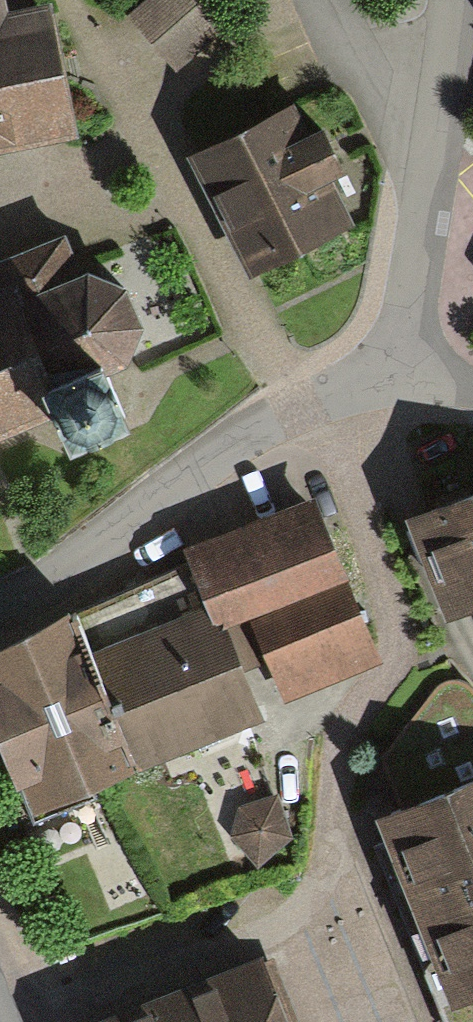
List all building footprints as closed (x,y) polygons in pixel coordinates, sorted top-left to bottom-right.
[(54,0),(0,0),(0,136),(77,122),(54,0)] [(129,8),(176,64),(227,22),(208,0),(139,0),(129,8)] [(293,86),(188,138),(250,262),(356,209),(333,162),(350,153),(325,102),(306,112),(293,86)] [(87,271),(72,236),(0,267),(0,286),(3,292),(0,293),(0,420),(57,395),(72,431),(133,405),(115,363),(130,356),(141,315),(127,280),(87,271)] [(413,502),(446,593),(472,583),(472,480),(413,502)] [(277,694),(372,658),(315,505),(191,551),(206,590),(216,618),(224,615),(243,607),(277,694)] [(206,590),(88,635),(138,758),(263,711),(224,615),(216,618),(206,590)] [(82,618),(0,650),(0,709),(42,812),(99,789),(94,776),(138,758),(88,635),(82,618)] [(372,798),(446,987),(472,977),(472,758),(372,798)] [(240,801),(230,832),(257,860),(294,832),(278,788),(240,801)] [(262,935),(66,1016),(69,1021),(298,1021),(262,935)]
